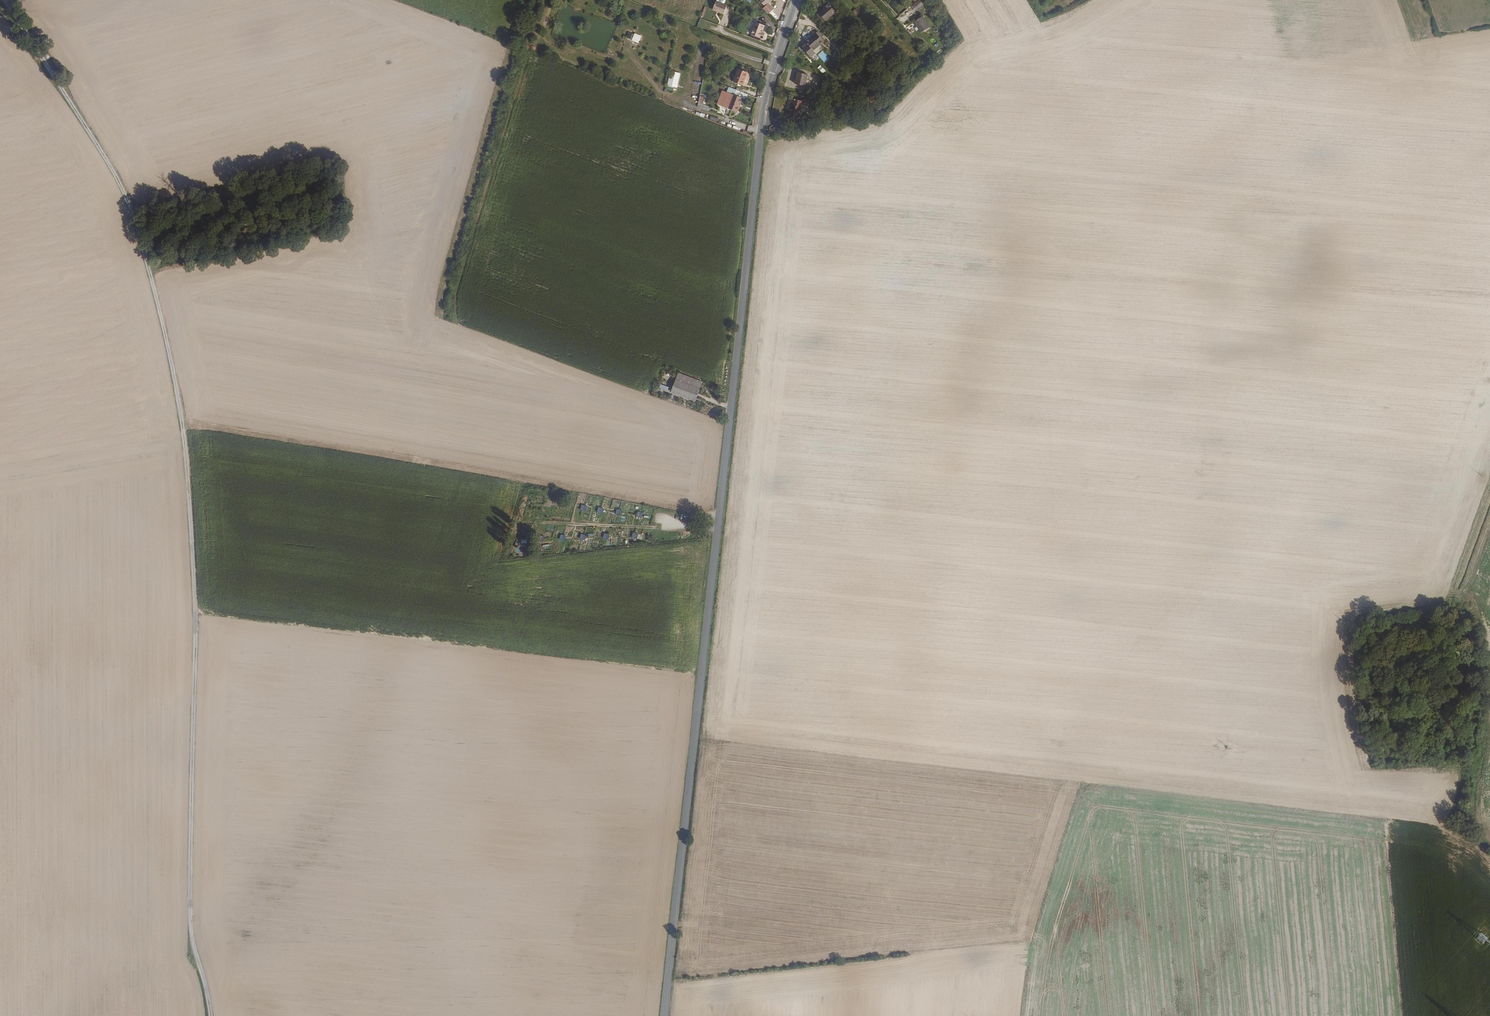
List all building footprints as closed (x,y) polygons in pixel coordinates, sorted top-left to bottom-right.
[(716,1),(713,10),(724,14),(727,5),(716,1)] [(828,18),(834,11),(828,4),(823,9),(825,11),(820,15),(824,19),(822,21),(825,24),(826,23),(827,23),(830,21),(829,20),(828,18)] [(829,20),(836,13),(834,11),(828,18),(829,20)] [(913,22),(920,34),(930,28),(923,16),(913,22)] [(764,33),(767,27),(757,23),(754,28),(755,29),(754,32),(753,35),(762,38),(763,38),(765,34),(764,33)] [(846,40),(854,34),(850,29),(842,35),(846,40)] [(634,41),(636,35),(628,32),(627,38),(634,41)] [(821,49),(827,42),(817,32),(806,42),(808,44),(803,48),(812,58),(816,53),(815,52),(820,48),(821,49)] [(736,69),(731,81),(744,86),(749,73),(736,69)] [(797,70),(793,83),(804,85),(807,73),(797,70)] [(670,71),(666,89),(673,91),(674,87),(677,88),(680,73),(670,71)] [(726,92),(721,105),(735,110),(741,97),(726,92)] [(703,105),(705,97),(700,96),(697,107),(710,111),(711,107),(703,105)] [(787,108),(785,114),(796,117),(800,105),(802,99),(790,96),(788,102),(789,103),(788,108),(787,108)] [(704,382),(680,373),(672,392),(697,402),(704,382)] [(579,492),(577,503),(584,505),(584,502),(591,504),(592,495),(579,492)] [(529,534),(521,534),(520,545),(529,546),(529,534)]
